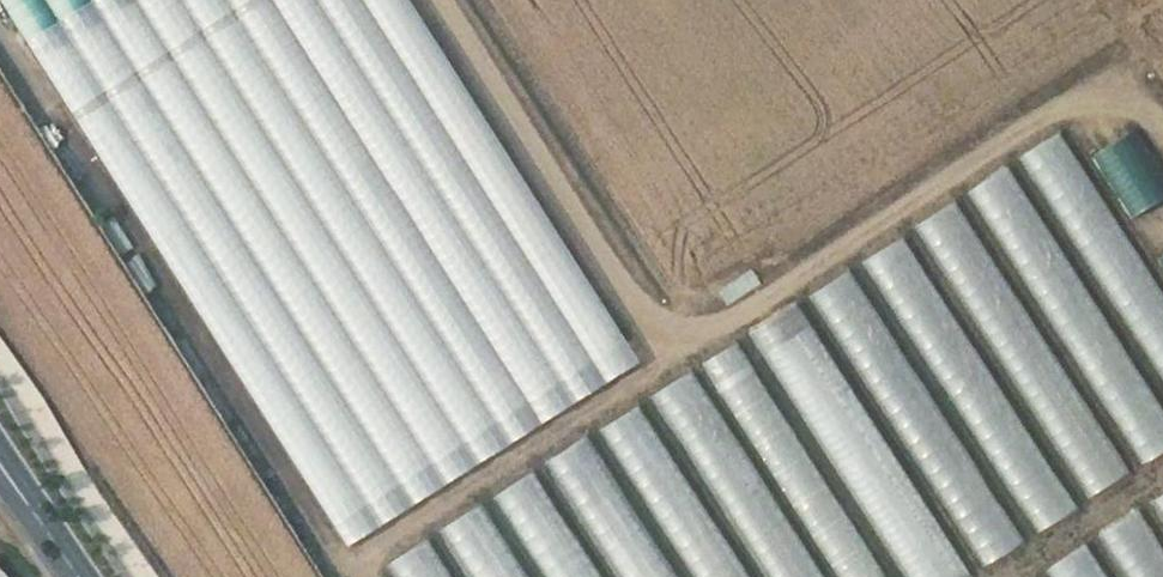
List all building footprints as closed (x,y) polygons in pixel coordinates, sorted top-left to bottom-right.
[(349,549),(641,364),(410,0),(1,0),(349,549)] [(1019,158),(1162,382),(1162,292),(1059,132),(1019,158)] [(967,192),(1141,466),(1162,452),(1162,409),(1007,166),(967,192)] [(953,199),(914,226),(1087,498),(1128,471),(953,199)] [(1162,221),(1162,204),(1141,220),(1149,231),(1162,221)] [(902,235),(861,262),(1035,534),(1078,507),(902,235)] [(848,270),(808,296),(983,566),(1022,540),(848,270)] [(748,332),(905,576),(967,576),(970,575),(796,302),(748,332)] [(701,363),(837,576),(887,576),(736,342),(701,363)] [(650,396),(766,576),(823,576),(690,370),(650,396)] [(597,430),(693,576),(749,576),(636,403),(597,430)] [(544,461),(618,576),(675,576),(583,435),(544,461)] [(491,496),(544,576),(601,576),(531,469),(491,496)] [(1149,502),(1162,524),(1162,493),(1149,502)] [(437,530),(467,576),(527,576),(479,503),(437,530)] [(1095,537),(1121,576),(1162,576),(1162,548),(1137,509),(1095,537)] [(385,564),(393,576),(451,576),(425,538),(385,564)] [(1044,571),(1048,576),(1108,576),(1086,542),(1044,571)]
